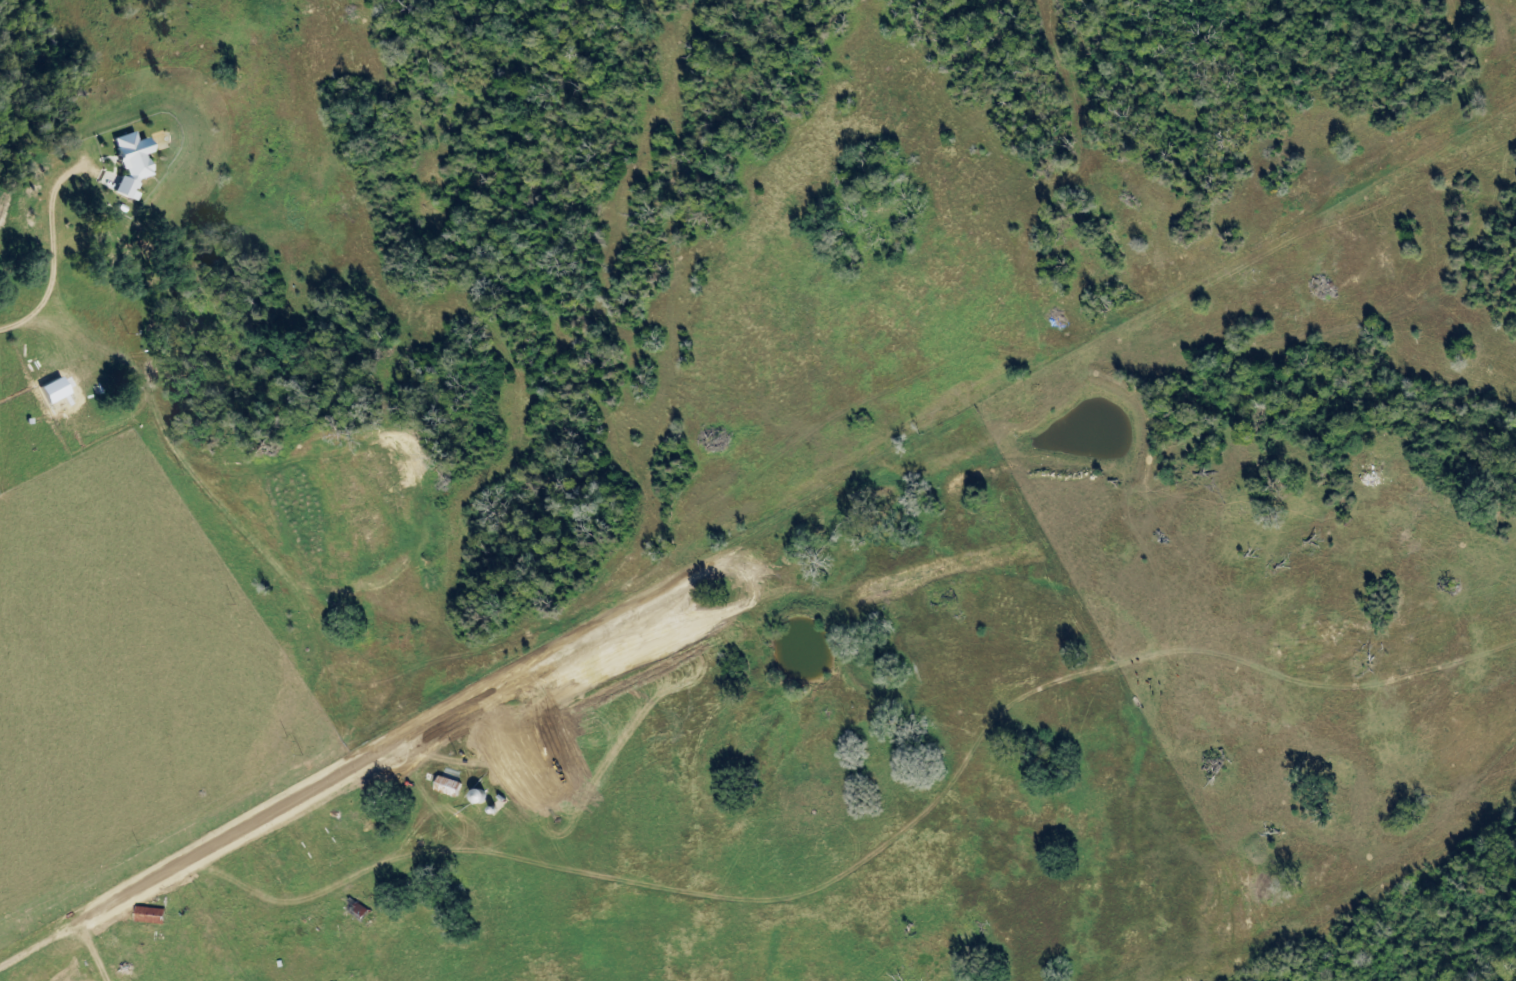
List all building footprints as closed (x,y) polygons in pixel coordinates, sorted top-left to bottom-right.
[(469,784),(445,777),(440,793),(464,800),(469,784)] [(477,793),(478,806),(493,804),(492,791),(477,793)] [(168,911),(106,903),(104,918),(166,926),(168,911)]
